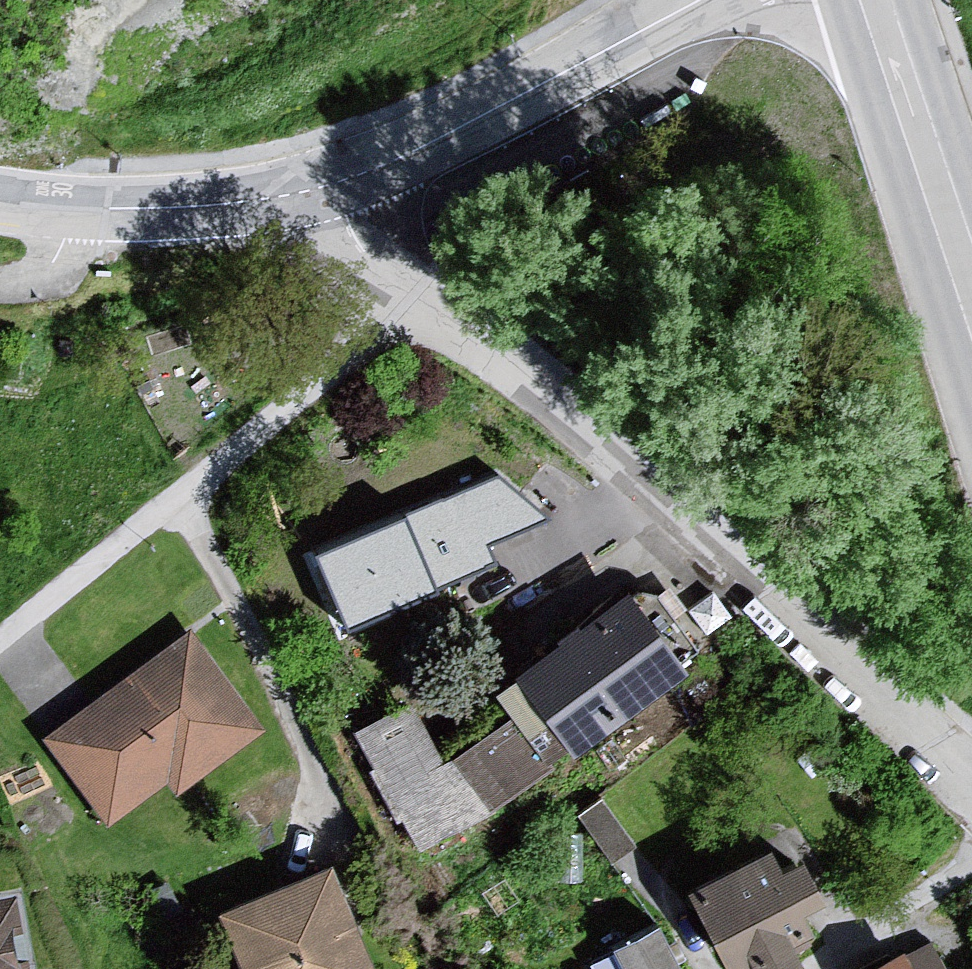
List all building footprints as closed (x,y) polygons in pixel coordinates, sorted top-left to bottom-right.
[(499,478),(319,555),(351,628),(495,565),(486,545),(549,518),(499,478)] [(616,599),(505,683),(562,761),(676,681),(616,599)] [(184,641),(42,749),(110,838),(163,792),(176,806),(263,737),(184,641)] [(410,711),(351,742),(418,861),(545,782),(502,727),(441,772),(410,711)] [(674,898),(711,968),(793,968),(790,961),(805,955),(788,924),(810,910),(790,871),(771,878),(762,856),(674,898)] [(215,921),(234,968),(366,968),(328,877),(215,921)] [(0,907),(0,968),(30,968),(22,901),(0,907)] [(655,926),(611,949),(621,968),(678,968),(655,926)] [(882,968),(934,968),(927,954),(893,964),(882,968)]
